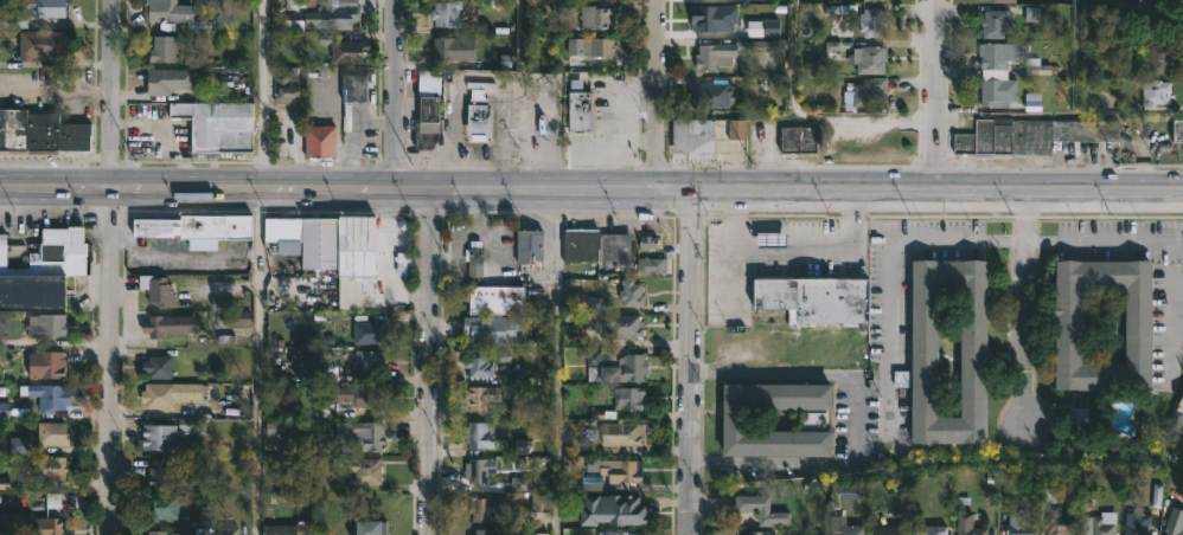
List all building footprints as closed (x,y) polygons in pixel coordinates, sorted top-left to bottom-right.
[(25,28),(0,28),(0,14),(13,14),(13,9),(18,9),(18,0),(62,0),(62,18),(25,18),(25,28)] [(460,0),(460,9),(455,9),(455,28),(431,27),(431,20),(428,20),(428,9),(431,9),(431,2),(453,2),(453,0),(460,0)] [(334,4),(334,7),(354,7),(354,22),(353,22),(353,24),(348,24),(348,31),(322,31),(322,17),(319,17),(319,4),(334,4)] [(190,5),(191,12),(188,12),(188,19),(205,19),(205,28),(187,28),(187,20),(165,20),(165,21),(175,21),(175,30),(160,30),(160,20),(152,20),(152,7),(164,7),(164,5),(190,5)] [(601,5),(601,8),(612,8),(612,31),(582,31),(582,28),(577,28),(577,21),(582,22),(582,6),(601,5)] [(757,6),(757,12),(762,12),(762,31),(727,30),(727,6),(757,6)] [(884,8),(887,9),(887,28),(884,28),(884,37),(864,37),(864,32),(861,32),(861,21),(861,17),(864,17),(865,8),(884,8)] [(1003,11),(1003,17),(1005,17),(1005,40),(980,39),(980,27),(978,27),(978,19),(981,19),(983,11),(1003,11)] [(62,31),(62,44),(64,44),(64,63),(20,63),(20,31),(62,31)] [(172,63),(145,63),(147,50),(149,50),(149,37),(172,37),(172,63)] [(477,59),(435,60),(434,37),(477,37),(477,59)] [(613,38),(612,56),(602,56),(602,58),(567,54),(567,37),(613,38)] [(366,51),(365,64),(331,63),(332,39),(371,40),(371,51),(366,51)] [(787,49),(781,57),(774,52),(762,50),(735,51),(734,41),(778,40),(775,44),(787,49)] [(720,45),(720,51),(721,51),(721,54),(720,54),(718,72),(706,72),(706,70),(696,70),(696,53),(699,53),(699,44),(720,45)] [(1038,59),(1038,65),(1057,66),(1057,72),(1049,72),(1049,76),(1023,75),(1024,62),(1005,60),(1005,80),(1015,80),(1013,103),(1006,102),(1005,109),(978,108),(980,71),(978,71),(979,58),(977,58),(977,44),(1023,45),(1023,58),(1038,59)] [(885,60),(885,64),(887,64),(885,75),(858,73),(858,64),(855,64),(855,60),(852,60),(852,56),(855,56),(855,47),(862,47),(862,46),(888,46),(888,60),(885,60)] [(1170,46),(1169,75),(1144,73),(1144,58),(1149,58),(1149,46),(1170,46)] [(298,65),(298,86),(302,86),(302,101),(293,101),(293,104),(274,103),(275,78),(277,78),(277,65),(298,65)] [(166,96),(145,96),(143,70),(190,69),(190,90),(167,90),(166,96)] [(364,69),(364,103),(334,103),(334,95),(324,95),(324,75),(340,75),(340,69),(364,69)] [(435,71),(435,77),(442,77),(442,94),(418,94),(420,71),(435,71)] [(884,79),(884,90),(887,90),(887,95),(884,95),(884,108),(855,108),(855,110),(845,110),(845,101),(855,101),(855,77),(884,79)] [(580,79),(580,92),(587,92),(587,133),(565,133),(565,92),(569,92),(569,79),(580,79)] [(1169,83),(1169,104),(1152,104),(1152,108),(1142,108),(1142,91),(1136,91),(1136,80),(1169,83)] [(486,91),(487,103),(490,104),(490,127),(492,127),(492,131),(490,131),(490,135),(487,135),(487,141),(469,140),(469,136),(472,136),(472,135),(467,134),(467,131),(468,104),(471,104),(471,97),(477,97),(477,91),(486,91)] [(210,94),(210,103),(254,104),(252,153),(194,152),(194,120),(170,120),(170,103),(200,103),(200,94),(210,94)] [(442,97),(442,120),(445,122),(445,131),(435,147),(418,149),(418,120),(422,120),(423,97),(442,97)] [(91,150),(0,149),(0,108),(55,109),(55,123),(91,123),(91,150)] [(1117,122),(1115,143),(1049,142),(1048,156),(952,155),(952,134),(973,134),(973,120),(992,120),(992,125),(1009,125),(1009,120),(1117,122)] [(680,153),(670,153),(670,121),(743,121),(744,140),(711,140),(711,153),(680,153)] [(1171,121),(1182,121),(1182,143),(1171,143),(1171,121)] [(302,159),(302,127),(338,127),(338,159),(302,159)] [(814,128),(814,138),(818,138),(818,157),(780,157),(780,154),(779,154),(779,128),(814,128)] [(248,214),(248,239),(128,237),(128,218),(175,218),(175,214),(248,214)] [(375,215),(373,295),(364,295),(364,309),(339,309),(339,269),(302,268),(302,241),(264,240),(264,218),(337,218),(337,215),(375,215)] [(58,310),(0,310),(0,233),(7,233),(7,269),(28,268),(30,253),(41,253),(44,228),(63,227),(64,224),(78,224),(78,243),(87,245),(87,275),(58,275),(58,310)] [(597,259),(563,259),(563,228),(599,228),(599,233),(633,234),(633,258),(597,257),(597,259)] [(541,231),(539,258),(530,258),(530,264),(516,264),(516,231),(541,231)] [(786,234),(758,234),(758,247),(786,247),(786,234)] [(640,239),(640,251),(657,251),(657,239),(640,239)] [(481,240),(482,276),(468,275),(468,260),(465,260),(465,249),(469,247),(471,240),(481,240)] [(984,258),(984,441),(909,441),(909,387),(891,386),(893,370),(909,370),(909,258),(984,258)] [(1150,265),(1150,388),(1053,388),(1053,260),(1150,260),(1150,265)] [(153,275),(153,276),(164,276),(164,283),(168,283),(170,305),(152,305),(152,302),(145,301),(145,294),(143,294),(143,289),(136,289),(136,273),(153,275)] [(865,273),(865,331),(858,331),(858,322),(795,322),(795,327),(786,327),(786,308),(750,308),(750,273),(865,273)] [(645,283),(644,307),(624,305),(624,299),(620,299),(620,289),(624,290),(624,278),(633,278),(633,283),(645,283)] [(525,288),(525,314),(471,314),(471,299),(467,299),(467,285),(525,286),(525,288)] [(601,296),(601,310),(562,309),(562,294),(601,296)] [(62,314),(64,337),(24,337),(24,329),(21,329),(21,324),(26,324),(26,315),(62,314)] [(164,315),(164,317),(196,317),(196,333),(165,333),(165,339),(151,339),(151,334),(143,334),(143,321),(151,321),(151,315),(164,315)] [(504,315),(504,316),(517,316),(517,320),(522,320),(520,330),(516,330),(516,342),(506,342),(506,344),(472,344),(472,334),(465,334),(465,316),(504,315)] [(640,315),(642,316),(642,321),(640,321),(640,328),(644,328),(644,339),(639,339),(639,336),(610,339),(610,330),(608,330),(608,327),(603,327),(603,330),(586,330),(586,315),(640,315)] [(383,322),(383,336),(381,336),(379,343),(350,343),(351,321),(383,322)] [(60,353),(60,360),(66,369),(66,379),(25,378),(25,353),(45,353),(45,350),(60,350),(60,353)] [(379,362),(379,375),(358,375),(357,363),(352,363),(352,350),(378,350),(379,362)] [(613,359),(616,359),(625,354),(641,354),(641,360),(645,360),(645,373),(640,373),(640,381),(601,380),(601,383),(586,382),(587,350),(613,350),(613,359)] [(482,352),(482,361),(490,363),(490,376),(467,378),(466,367),(462,367),(462,356),(471,356),(471,352),(482,352)] [(172,355),(172,378),(149,378),(151,373),(143,373),(143,360),(151,360),(151,355),(172,355)] [(173,402),(173,408),(145,408),(145,402),(141,402),(141,391),(145,391),(146,383),(207,385),(207,399),(200,399),(200,402),(173,402)] [(742,408),(742,430),(795,431),(795,412),(824,412),(824,430),(827,430),(827,456),(727,455),(727,383),(829,383),(827,408),(742,408)] [(1175,408),(1182,383),(1182,411),(1175,408)] [(62,385),(62,388),(68,388),(68,405),(62,405),(62,410),(49,408),(49,413),(36,413),(36,395),(24,395),(25,385),(62,385)] [(497,387),(495,401),(484,400),(484,413),(475,413),(475,410),(466,410),(466,406),(462,406),(462,389),(466,389),(466,386),(497,387)] [(379,398),(379,408),(360,407),(360,408),(356,410),(352,407),(352,401),(335,400),(335,387),(379,387),(379,398)] [(641,398),(641,410),(613,408),(613,404),(609,404),(609,400),(606,400),(606,387),(641,387),(641,398)] [(1086,438),(1068,438),(1068,407),(1101,407),(1102,423),(1086,423),(1086,438)] [(65,432),(64,445),(34,445),(34,421),(63,423),(62,432),(65,432)] [(378,433),(378,437),(381,437),(381,444),(378,444),(378,451),(345,451),(345,421),(378,421),(378,433)] [(491,423),(491,449),(466,447),(466,438),(461,438),(462,428),(466,430),(466,421),(491,423)] [(639,445),(599,445),(600,423),(641,423),(641,436),(639,436),(639,445)] [(178,425),(178,450),(158,451),(158,450),(145,450),(145,446),(142,446),(142,439),(145,439),(143,425),(178,425)] [(63,465),(62,479),(30,478),(31,456),(62,457),(62,465),(63,465)] [(377,462),(378,483),(365,483),(365,489),(352,489),(352,471),(344,471),(344,477),(330,476),(330,457),(377,458),(377,462)] [(478,457),(478,458),(492,458),(492,473),(485,473),(485,485),(475,485),(475,483),(466,483),(466,478),(462,478),(462,458),(478,457)] [(601,459),(633,459),(633,466),(638,466),(638,471),(638,482),(626,482),(625,489),(606,489),(606,475),(600,475),(599,472),(586,471),(587,458),(601,459)] [(170,486),(146,486),(146,468),(147,468),(147,459),(170,460),(170,486)] [(46,508),(21,508),(21,492),(58,494),(58,508),(46,508)] [(488,494),(488,497),(501,497),(501,502),(507,502),(506,508),(500,508),(500,513),(492,513),(492,522),(469,522),(469,513),(466,513),(466,492),(488,494)] [(599,494),(599,496),(638,495),(638,505),(644,505),(644,508),(650,508),(650,526),(614,524),(614,521),(596,521),(596,526),(578,526),(578,505),(583,505),(584,494),(599,494)] [(184,495),(183,520),(156,520),(156,522),(148,522),(148,514),(143,514),(143,504),(141,504),(141,496),(184,495)] [(769,495),(769,511),(789,511),(789,523),(759,526),(757,514),(749,514),(749,511),(735,511),(734,495),(769,495)] [(1075,515),(1075,534),(1046,534),(1045,534),(1043,534),(1044,518),(1047,518),(1047,507),(1059,507),(1059,514),(1075,515)] [(1178,530),(1182,532),(1182,534),(1164,534),(1162,534),(1164,526),(1166,527),(1169,521),(1165,520),(1166,513),(1171,514),(1172,509),(1182,512),(1182,516),(1178,530)] [(1034,524),(1033,534),(1003,534),(1004,524),(1006,524),(1006,510),(1022,510),(1022,524),(1034,524)] [(985,528),(985,534),(955,534),(955,514),(970,514),(970,528),(985,528)] [(1146,524),(1145,534),(1123,534),(1125,514),(1150,515),(1150,526),(1146,524)] [(862,526),(862,534),(829,534),(829,516),(844,516),(844,526),(862,526)] [(1114,522),(1114,534),(1089,534),(1089,516),(1101,516),(1101,522),(1114,522)] [(60,534),(0,534),(0,528),(1,528),(1,526),(26,527),(26,518),(62,518),(60,534)] [(902,527),(902,534),(871,534),(871,533),(868,533),(867,518),(876,518),(875,526),(902,527)] [(308,521),(308,534),(259,534),(260,524),(261,524),(261,523),(293,524),(293,521),(308,521)] [(389,523),(389,534),(359,534),(359,523),(389,523)] [(945,526),(945,534),(913,534),(913,526),(945,526)] [(235,528),(235,534),(215,534),(215,527),(235,528)]
